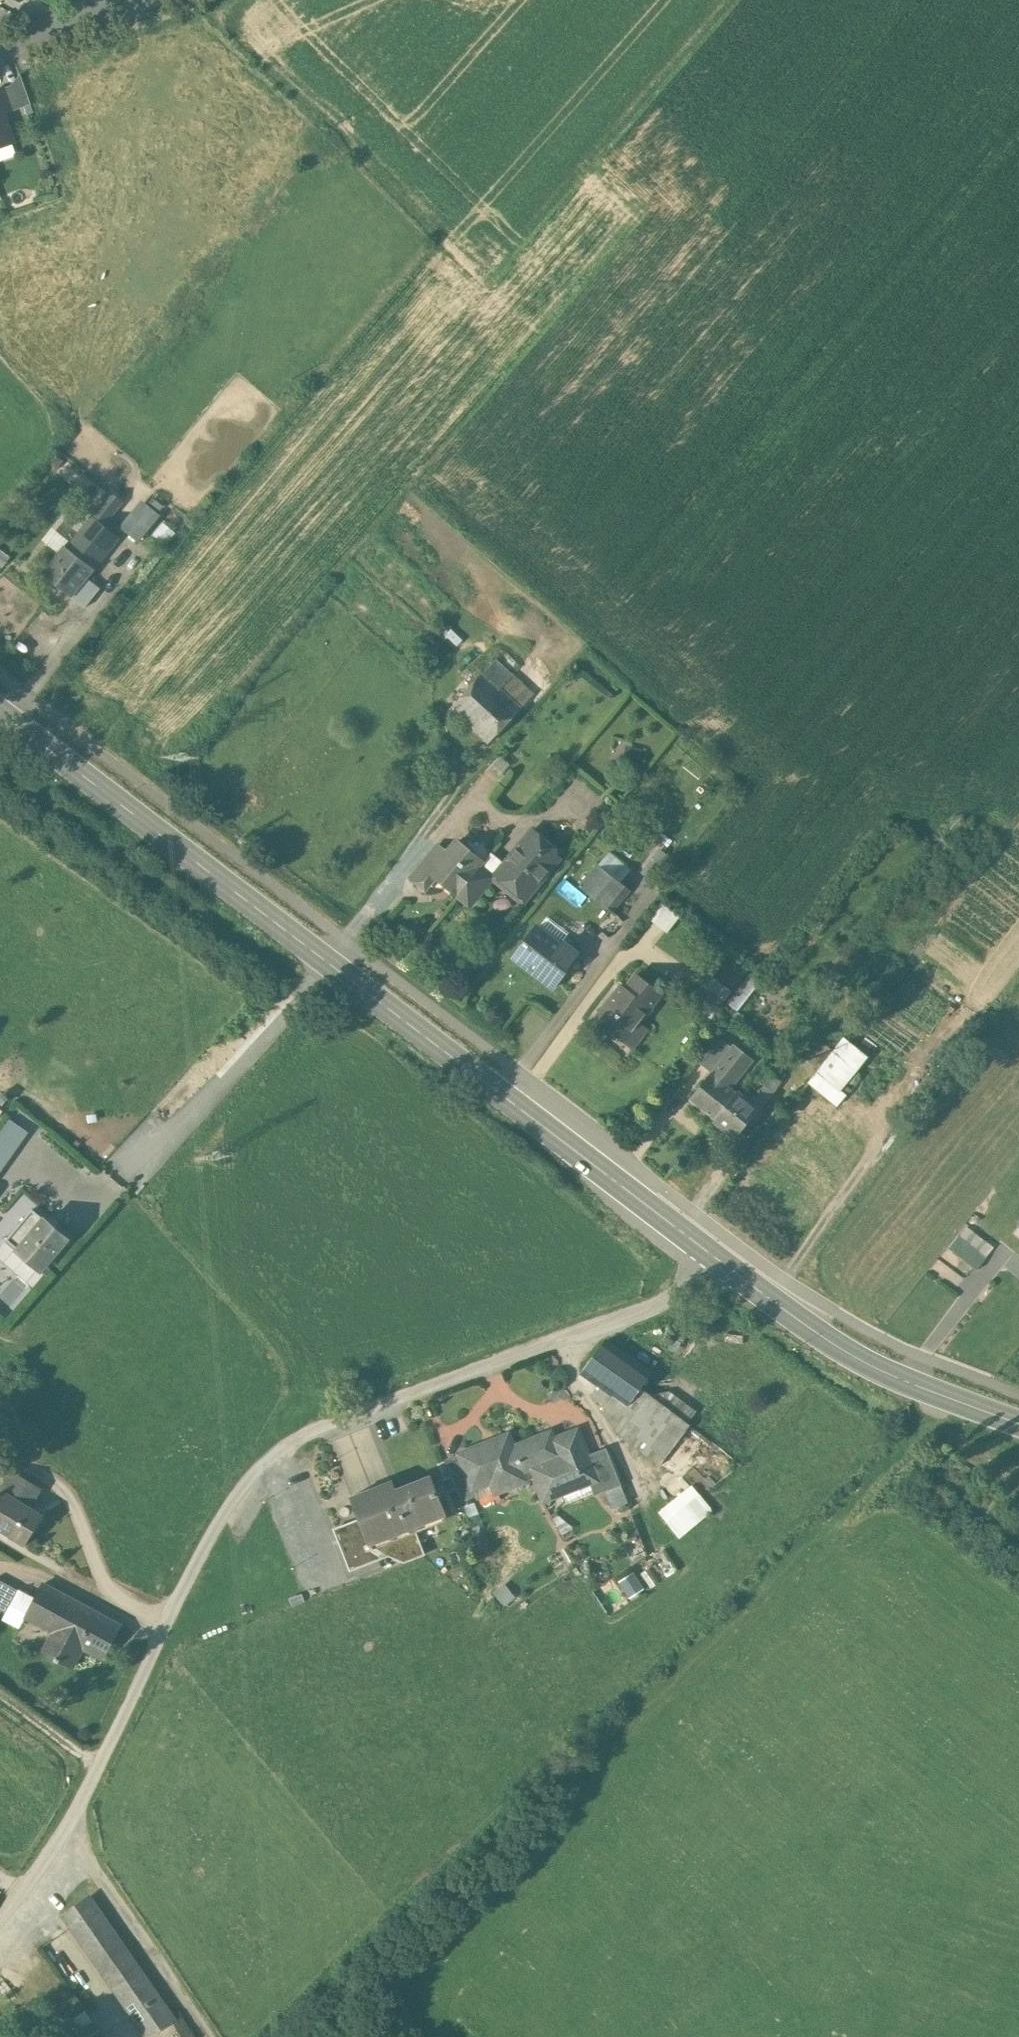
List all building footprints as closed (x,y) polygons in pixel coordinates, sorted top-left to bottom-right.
[(0,89),(0,115),(1,114),(14,110),(6,87),(0,89)] [(11,144),(1,114),(0,115),(0,148),(11,144)] [(120,523),(139,539),(162,512),(144,496),(120,523)] [(105,504),(94,517),(107,528),(109,525),(108,524),(116,513),(105,504)] [(94,517),(68,549),(65,546),(43,574),(72,597),(88,579),(101,562),(101,563),(112,549),(120,539),(107,528),(94,517)] [(88,579),(72,597),(85,607),(100,589),(88,579)] [(497,660),(452,708),(489,743),(522,708),(501,689),(513,676),(497,660)] [(533,830),(505,863),(492,853),(484,863),(468,882),(481,893),(492,879),(498,884),(503,877),(528,897),(541,881),(546,879),(550,875),(550,870),(560,859),(548,849),(551,845),(533,830)] [(448,853),(431,873),(457,895),(468,882),(484,863),(458,841),(448,853)] [(438,844),(421,865),(431,873),(448,853),(438,844)] [(631,890),(599,864),(580,886),(612,913),(631,890)] [(656,873),(648,867),(644,873),(651,878),(656,873)] [(560,947),(536,929),(514,957),(554,988),(580,954),(564,941),(560,947)] [(622,985),(596,1020),(625,1042),(626,1040),(638,1024),(662,994),(637,974),(626,988),(622,985)] [(749,976),(728,1003),(738,1011),(759,984),(749,976)] [(732,991),(716,979),(701,999),(717,1011),(732,991)] [(638,1024),(626,1040),(634,1046),(646,1031),(638,1024)] [(719,1037),(699,1062),(712,1073),(732,1047),(719,1037)] [(845,1038),(834,1051),(843,1059),(854,1045),(845,1038)] [(823,1042),(806,1063),(818,1071),(834,1051),(823,1042)] [(712,1073),(690,1100),(715,1120),(737,1093),(732,1088),(754,1060),(734,1044),(732,1047),(712,1073)] [(843,1059),(834,1051),(818,1071),(846,1095),(850,1090),(844,1085),(848,1080),(851,1083),(856,1083),(860,1078),(859,1073),(856,1071),(868,1057),(854,1045),(843,1059)] [(743,1097),(737,1093),(715,1120),(737,1137),(781,1082),(765,1068),(743,1097)] [(846,1095),(818,1071),(809,1081),(837,1105),(846,1095)] [(0,1130),(0,1171),(30,1129),(11,1115),(0,1130)] [(68,1239),(33,1209),(6,1240),(19,1250),(18,1251),(41,1270),(68,1239)] [(993,1252),(965,1228),(949,1247),(977,1270),(993,1252)] [(651,1373),(606,1340),(583,1372),(628,1405),(640,1389),(651,1373)] [(676,1415),(640,1389),(628,1405),(619,1418),(630,1426),(623,1435),(648,1453),(650,1451),(676,1415)] [(676,1415),(650,1451),(663,1459),(688,1424),(676,1415)] [(509,1435),(460,1454),(474,1488),(500,1477),(505,1488),(526,1480),(523,1472),(536,1467),(538,1471),(535,1476),(544,1500),(563,1493),(561,1487),(592,1475),(595,1474),(589,1458),(578,1430),(555,1439),(552,1431),(513,1446),(509,1435)] [(607,1451),(589,1458),(595,1474),(592,1475),(599,1492),(620,1484),(607,1451)] [(40,1488),(14,1472),(2,1491),(28,1507),(40,1488)] [(430,1477),(396,1491),(392,1481),(391,1481),(391,1482),(354,1497),(353,1496),(352,1497),(360,1519),(371,1545),(372,1544),(372,1543),(413,1527),(444,1515),(445,1515),(446,1515),(431,1476),(429,1477),(430,1477)] [(2,1491),(0,1494),(0,1532),(2,1528),(27,1544),(44,1517),(28,1507),(2,1491)] [(702,1494),(670,1519),(683,1536),(715,1510),(702,1494)] [(413,1527),(372,1543),(372,1544),(371,1545),(360,1519),(336,1528),(352,1570),(392,1554),(407,1561),(424,1554),(413,1527)] [(628,1594),(644,1587),(637,1570),(621,1577),(628,1594)] [(0,1579),(0,1609),(8,1613),(20,1590),(0,1579)] [(121,1626),(43,1584),(35,1598),(26,1616),(54,1632),(44,1652),(56,1658),(55,1660),(59,1662),(60,1661),(72,1667),(83,1647),(104,1658),(121,1626)] [(35,1598),(20,1590),(8,1613),(4,1619),(20,1627),(26,1616),(35,1598)] [(173,2019),(89,1897),(65,1914),(87,1946),(93,1943),(155,2031),(173,2019)] [(73,2033),(75,2036),(104,2036),(93,2020),(73,2033)]
